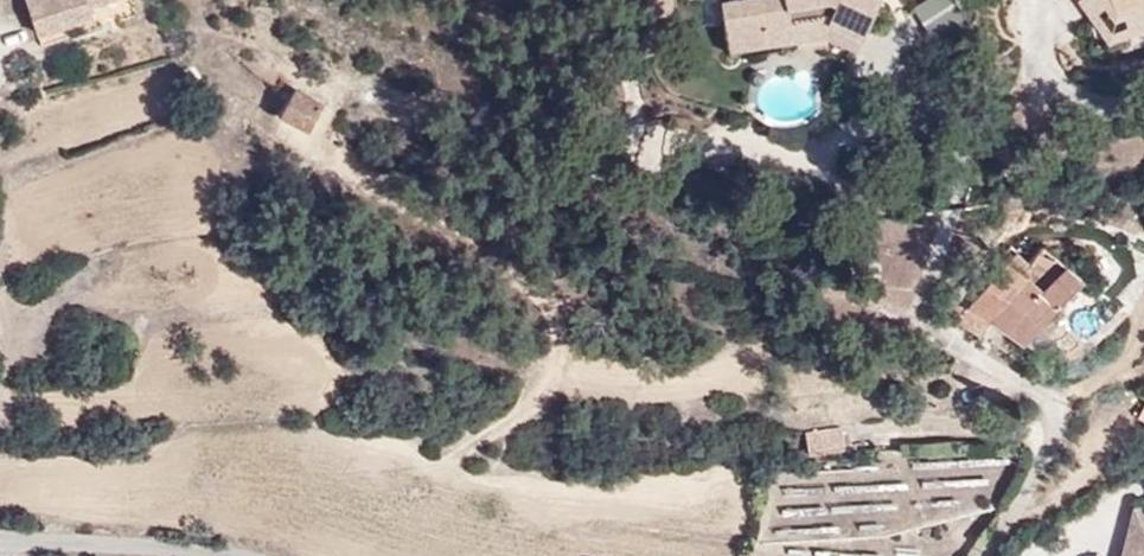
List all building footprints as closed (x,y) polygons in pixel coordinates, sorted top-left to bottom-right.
[(30,10),(53,3),(52,0),(27,0),(30,10)] [(30,10),(41,40),(95,23),(93,13),(89,4),(99,0),(52,0),(53,3),(30,10)] [(121,4),(120,0),(99,0),(89,4),(93,13),(121,4)] [(867,39),(884,0),(748,0),(728,3),(736,48),(771,42),(770,24),(791,22),(792,27),(828,21),(867,39)] [(920,8),(938,38),(968,20),(956,0),(933,0),(920,8)] [(1119,12),(1143,3),(1143,0),(1114,0),(1119,12)] [(770,24),(771,42),(813,36),(826,34),(862,50),(867,39),(828,21),(792,27),(791,22),(770,24)] [(326,99),(300,86),(286,112),(312,126),(326,99)] [(1047,291),(1069,265),(1045,247),(1023,272),(1026,275),(1047,291)] [(973,304),(994,318),(1026,275),(1023,272),(1006,261),(1004,264),(973,304)] [(1047,291),(1026,275),(994,318),(997,321),(1029,345),(1033,340),(1058,307),(1083,276),(1069,265),(1047,291)] [(957,293),(947,309),(963,319),(973,304),(957,293)] [(1106,302),(1082,328),(1079,331),(1098,349),(1127,321),(1106,302)] [(963,319),(986,336),(997,321),(994,318),(973,304),(963,319)] [(842,426),(807,431),(811,452),(845,447),(842,426)] [(979,503),(979,478),(995,477),(994,441),(917,442),(917,475),(960,474),(961,503),(979,503)] [(1121,508),(1110,555),(1143,555),(1143,513),(1121,508)]
